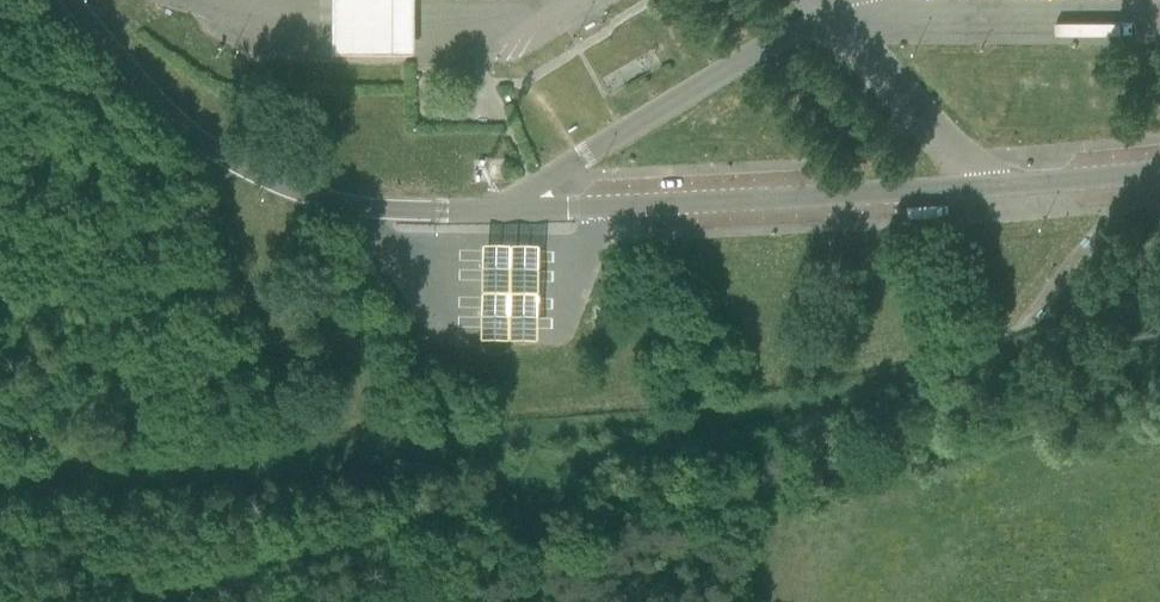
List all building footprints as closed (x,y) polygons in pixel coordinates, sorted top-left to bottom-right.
[(333,21),(333,59),(414,60),(415,0),(333,0),(333,21)] [(540,291),(540,250),(484,249),(483,290),(482,344),(538,345),(540,291)]
